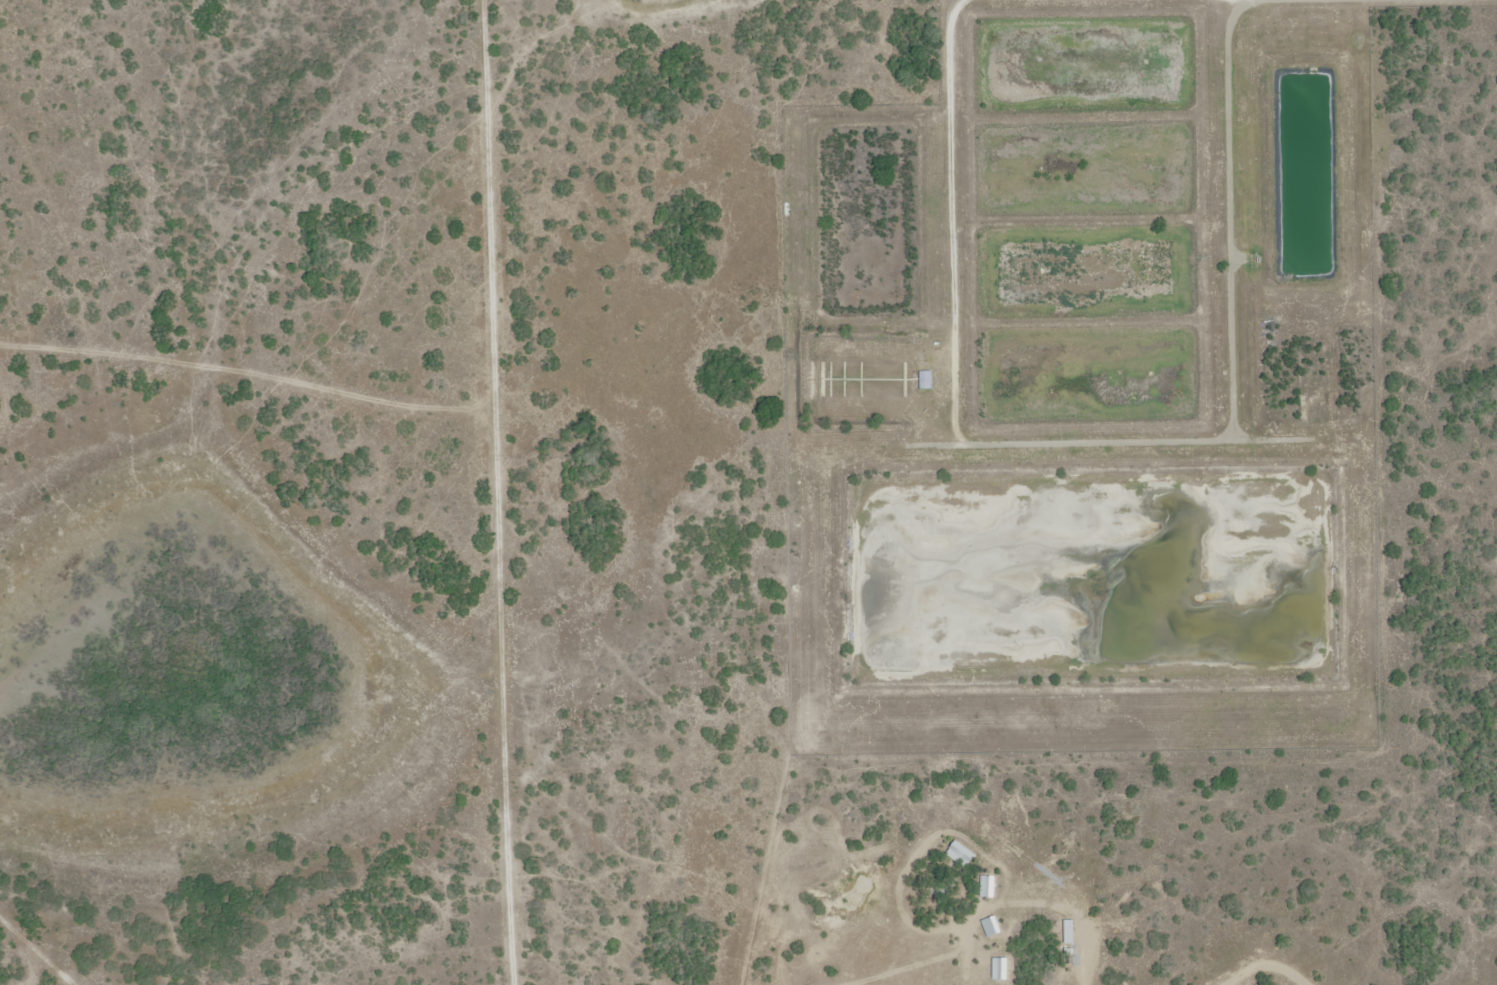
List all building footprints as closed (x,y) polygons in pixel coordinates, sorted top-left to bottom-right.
[(921,388),(932,388),(932,370),(921,370),(921,388)]
